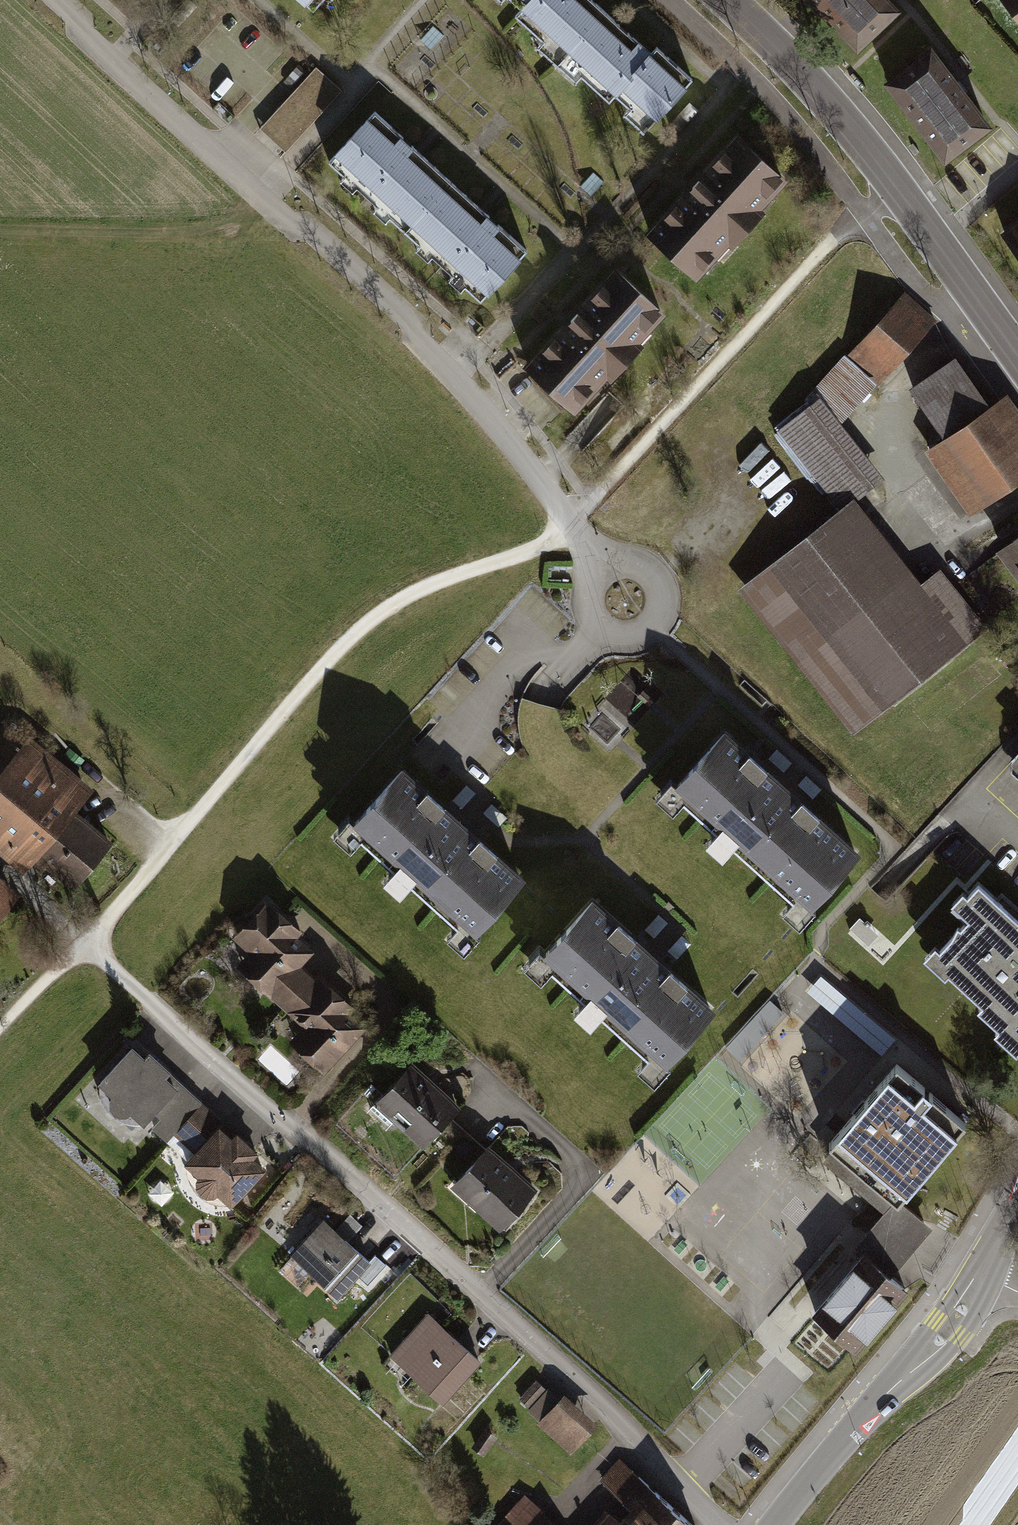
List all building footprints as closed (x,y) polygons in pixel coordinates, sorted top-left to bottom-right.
[(310,13),(322,0),(295,0),(310,13)] [(554,69),(605,14),(590,0),(510,0),(521,11),(514,18),(542,43),(534,51),(554,69)] [(860,51),(902,10),(893,0),(811,0),(860,51)] [(1017,10),(1017,0),(1010,0),(1017,10)] [(605,14),(554,69),(574,87),(582,79),(608,103),(615,96),(630,109),(623,117),(643,136),(692,83),(657,50),(651,56),(605,14)] [(932,54),(887,89),(950,167),(995,131),(932,54)] [(316,68),(261,128),(286,151),(341,91),(316,68)] [(389,216),(405,230),(451,180),(374,109),(327,159),(345,175),(341,180),(353,190),(357,186),(378,206),(374,209),(386,220),(389,216)] [(637,236),(690,285),(723,248),(727,252),(757,220),(753,216),(782,185),(729,137),(637,236)] [(451,180),(405,230),(421,245),(417,249),(429,260),(432,256),(453,275),(450,279),(461,290),(465,286),(481,301),(528,251),(451,180)] [(1007,234),(1017,251),(1017,227),(1007,234)] [(515,369),(568,417),(601,381),(605,385),(635,352),(631,349),(660,318),(607,269),(515,369)] [(911,333),(924,321),(896,291),(883,304),(911,333)] [(878,318),(846,354),(878,382),(879,383),(911,347),(878,318)] [(804,398),(806,400),(773,426),(839,509),(854,498),(856,500),(884,478),(841,423),(878,382),(846,354),(844,352),(804,398)] [(1006,395),(993,404),(956,353),(910,386),(946,437),(926,451),(972,516),(1017,484),(1017,412),(1006,395)] [(839,509),(737,591),(853,736),(988,628),(941,569),(923,584),(856,500),(854,498),(839,509)] [(999,550),(1017,576),(1017,536),(999,550)] [(603,723),(630,732),(645,688),(618,679),(603,723)] [(853,847),(714,722),(646,798),(663,813),(677,797),(707,825),(693,840),(711,856),(725,840),(783,891),(768,907),(785,922),(853,847)] [(20,874),(29,864),(37,871),(43,865),(69,889),(109,845),(74,814),(93,792),(32,738),(28,743),(6,723),(0,729),(0,856),(20,874)] [(516,872),(392,761),(324,836),(341,851),(355,835),(386,863),(371,878),(389,894),(403,878),(446,916),(431,932),(448,947),(516,872)] [(18,897),(0,880),(0,917),(18,897)] [(919,957),(939,976),(945,970),(982,1004),(976,1010),(997,1030),(992,1035),(1014,1054),(1017,1050),(1017,919),(981,884),(969,896),(965,892),(954,904),(970,919),(962,928),(959,925),(936,949),(931,945),(919,957)] [(709,998),(585,887),(517,962),(534,977),(548,962),(579,989),(565,1005),(582,1020),(596,1004),(639,1042),(625,1058),(642,1073),(709,998)] [(277,1006),(307,972),(300,966),(314,950),(297,935),(301,930),(266,899),(231,938),(249,954),(235,969),(277,1006)] [(315,979),(307,972),(277,1006),(302,1028),(289,1042),(324,1074),(367,1027),(350,1012),(355,1006),(319,974),(315,979)] [(718,1053),(729,1063),(778,1009),(766,996),(718,1053)] [(125,1118),(129,1115),(162,1145),(173,1134),(201,1102),(183,1086),(177,1092),(165,1081),(171,1074),(149,1055),(144,1061),(131,1050),(98,1087),(112,1100),(110,1104),(110,1113),(117,1118),(125,1118)] [(468,1133),(450,1117),(460,1107),(411,1063),(366,1114),(385,1131),(392,1122),(439,1164),(468,1133)] [(824,1159),(873,1200),(882,1189),(897,1203),(900,1199),(966,1122),(897,1063),(828,1143),(834,1148),(824,1159)] [(210,1200),(218,1196),(231,1208),(265,1171),(253,1161),(259,1155),(235,1133),(229,1139),(216,1127),(222,1121),(201,1102),(173,1134),(196,1154),(185,1166),(201,1181),(198,1189),(202,1197),(210,1200)] [(456,1180),(449,1188),(498,1232),(534,1192),(468,1133),(439,1164),(456,1180)] [(865,1235),(874,1243),(899,1264),(932,1227),(900,1199),(897,1203),(882,1189),(873,1200),(886,1211),(865,1235)] [(323,1219),(290,1256),(338,1299),(371,1262),(348,1241),(363,1225),(351,1214),(336,1231),(323,1219)] [(899,1264),(874,1243),(816,1312),(856,1346),(904,1289),(889,1277),(899,1264)] [(427,1314),(390,1355),(442,1402),(479,1361),(427,1314)] [(540,1418),(536,1423),(570,1454),(597,1424),(563,1394),(557,1400),(536,1381),(519,1399),(540,1418)] [(484,1429),(474,1444),(486,1453),(496,1437),(484,1429)] [(619,1459),(599,1481),(631,1509),(619,1522),(606,1510),(593,1524),(693,1524),(619,1459)] [(541,1512),(542,1510),(525,1495),(498,1524),(556,1524),(541,1512)]
